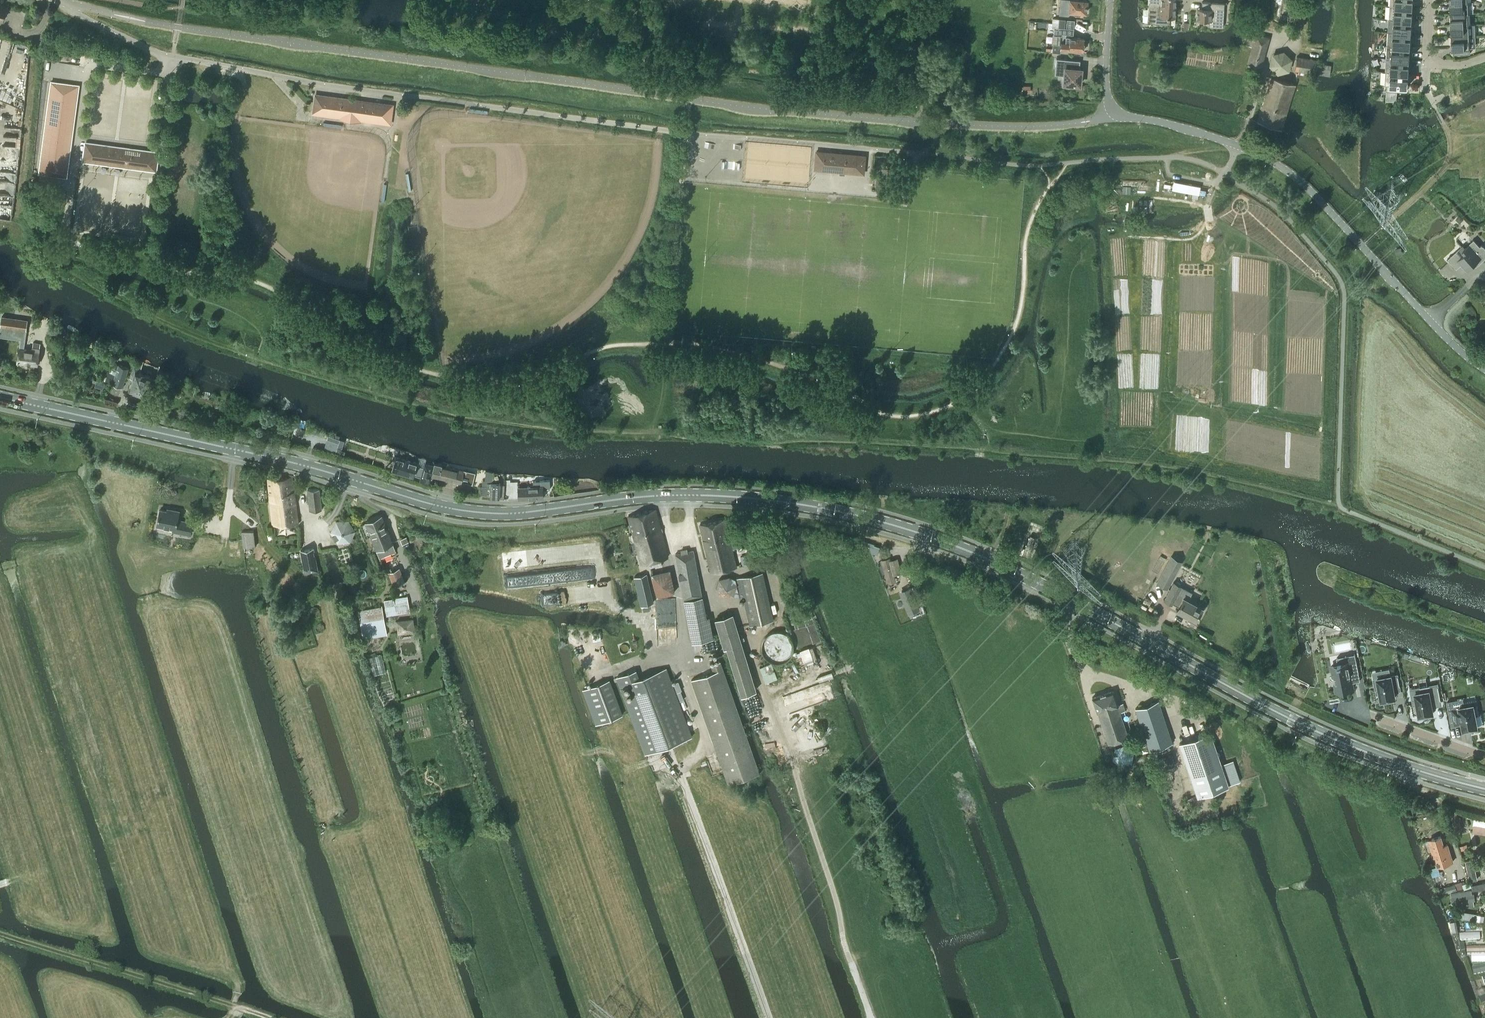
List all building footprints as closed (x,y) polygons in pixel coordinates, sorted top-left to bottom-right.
[(1069,11),(1074,11),(1074,14),(1080,15),(1081,12),(1086,12),(1087,0),(1070,0),(1069,11)] [(1202,8),(1197,8),(1196,19),(1209,20),(1209,26),(1223,27),(1224,3),(1202,1),(1202,8)] [(1468,2),(1450,2),(1451,14),(1469,13),(1468,2)] [(1175,6),(1148,4),(1147,22),(1170,24),(1170,17),(1175,17),(1175,6)] [(1389,18),(1394,18),(1412,20),(1413,6),(1395,5),(1390,5),(1389,18)] [(1469,13),(1451,14),(1451,25),(1469,24),(1469,13)] [(1394,18),(1394,32),(1411,33),(1412,20),(1394,18)] [(1053,34),(1062,35),(1062,33),(1073,34),(1074,19),(1067,19),(1066,27),(1065,27),(1058,27),(1058,28),(1054,28),(1053,34)] [(1469,24),(1451,25),(1452,36),(1470,36),(1476,35),(1475,24),(1469,24)] [(1387,45),(1393,45),(1411,46),(1411,33),(1394,32),(1388,31),(1387,45)] [(1254,38),(1245,36),(1243,44),(1252,45),(1247,62),(1261,66),(1269,36),(1255,33),(1254,38)] [(1470,36),(1452,36),(1452,48),(1454,48),(1454,54),(1468,53),(1468,48),(1470,48),(1470,36)] [(1052,52),(1060,53),(1060,49),(1068,50),(1083,51),(1084,38),(1070,37),(1066,37),(1065,45),(1053,44),(1052,52)] [(1387,58),(1392,58),(1410,59),(1411,46),(1393,45),(1387,45),(1387,58)] [(1330,65),(1317,63),(1317,60),(1296,56),(1295,69),(1329,75),(1330,65)] [(1386,71),(1391,71),(1409,72),(1410,59),(1392,58),(1387,58),(1386,71)] [(1072,84),(1079,84),(1081,69),(1075,68),(1076,60),(1059,59),(1057,82),(1065,83),(1065,85),(1066,86),(1070,87),(1072,85),(1072,84)] [(1409,72),(1391,71),(1386,71),(1385,85),(1387,85),(1387,91),(1406,92),(1406,86),(1408,86),(1409,72)] [(1258,121),(1281,128),(1295,83),(1272,76),(1258,121)] [(39,173),(67,177),(79,85),(51,81),(39,173)] [(317,113),(341,116),(341,118),(359,121),(359,119),(390,123),(392,105),(319,95),(317,113)] [(83,160),(156,170),(158,152),(86,143),(83,160)] [(816,151),(815,169),(863,173),(865,155),(816,151)] [(1456,269),(1461,264),(1467,270),(1477,261),(1479,263),(1484,258),(1484,248),(1482,245),(1479,247),(1474,240),(1465,248),(1463,245),(1448,259),(1456,269)] [(19,347),(17,363),(37,365),(39,356),(40,344),(33,343),(32,349),(23,348),(26,330),(28,320),(2,316),(0,326),(0,328),(0,336),(20,339),(19,347)] [(102,375),(100,381),(104,382),(105,380),(122,386),(129,365),(119,361),(119,362),(112,360),(107,376),(102,375)] [(136,371),(129,389),(139,393),(138,394),(143,396),(144,394),(145,395),(149,385),(153,387),(155,380),(151,378),(152,377),(136,371)] [(428,483),(431,475),(434,465),(425,463),(424,467),(417,465),(418,462),(396,456),(391,471),(413,477),(414,475),(421,477),(420,481),(428,483)] [(435,462),(434,465),(431,475),(461,482),(468,483),(470,473),(463,472),(442,467),(442,464),(435,462)] [(273,524),(298,523),(292,477),(268,478),(273,524)] [(518,481),(519,498),(519,499),(543,497),(542,489),(550,489),(549,481),(542,481),(542,480),(533,481),(534,486),(529,487),(529,481),(518,481)] [(490,482),(489,497),(499,498),(500,483),(490,482)] [(320,509),(319,488),(308,489),(309,510),(320,509)] [(160,509),(157,525),(173,528),(172,531),(190,534),(192,522),(177,519),(179,511),(171,509),(170,511),(160,509)] [(655,509),(628,516),(640,564),(668,557),(655,509)] [(382,515),(365,521),(376,550),(393,543),(382,515)] [(730,541),(724,519),(700,524),(711,572),(736,567),(731,549),(740,547),(738,539),(730,541)] [(337,544),(350,543),(355,531),(348,521),(335,522),(330,533),(337,544)] [(1031,527),(1023,544),(1031,547),(1039,530),(1031,527)] [(253,530),(241,531),(243,547),(250,547),(255,546),(253,530)] [(874,547),(868,545),(871,552),(877,554),(879,548),(874,547)] [(299,549),(305,572),(318,569),(312,546),(299,549)] [(684,598),(695,596),(701,595),(693,550),(675,553),(684,598)] [(742,565),(746,564),(757,562),(755,553),(740,556),(742,565)] [(1171,555),(1156,582),(1167,588),(1182,562),(1171,555)] [(902,573),(898,558),(891,560),(890,557),(881,560),(887,583),(895,581),(894,575),(902,573)] [(385,565),(393,585),(405,581),(396,560),(385,565)] [(670,569),(651,573),(656,597),(675,592),(670,569)] [(735,578),(735,579),(730,576),(719,579),(715,588),(723,597),(734,595),(737,586),(739,597),(743,596),(750,624),(773,619),(762,572),(735,578)] [(641,605),(653,602),(646,573),(634,576),(641,605)] [(1195,620),(1198,614),(1201,615),(1203,611),(1201,609),(1202,607),(1180,595),(1181,594),(1178,592),(1182,586),(1174,582),(1167,594),(1174,599),(1172,603),(1179,606),(1177,609),(1195,620)] [(920,609),(916,600),(911,587),(899,591),(908,614),(920,609)] [(702,597),(684,600),(693,641),(713,637),(709,616),(706,617),(702,597)] [(394,598),(384,600),(387,616),(410,612),(409,608),(406,608),(405,603),(395,604),(394,598)] [(363,638),(387,634),(382,606),(358,610),(363,638)] [(732,613),(715,619),(720,637),(738,631),(732,613)] [(398,632),(414,630),(413,619),(397,621),(398,632)] [(785,643),(786,640),(785,638),(785,636),(784,634),(782,632),(779,629),(777,628),(773,627),(772,627),(768,628),(766,629),(764,631),(762,633),(761,635),(760,637),(759,640),(760,643),(760,645),(761,648),(763,649),(764,651),(767,652),(770,653),(772,654),(775,653),(777,653),(780,651),(782,650),(783,648),(785,645),(785,643)] [(1356,659),(1330,665),(1332,676),(1335,676),(1336,682),(1333,682),(1335,692),(1354,688),(1352,674),(1359,673),(1356,659)] [(712,672),(691,679),(717,753),(724,772),(728,784),(735,781),(752,775),(759,772),(721,661),(710,664),(712,670),(712,672)] [(772,663),(759,667),(766,683),(778,678),(772,663)] [(636,670),(616,677),(645,754),(692,737),(666,668),(639,678),(636,670)] [(742,676),(747,694),(756,692),(751,674),(742,676)] [(1377,677),(1373,678),(1375,690),(1379,689),(1381,700),(1395,697),(1394,689),(1401,687),(1401,685),(1400,685),(1398,676),(1399,676),(1399,674),(1391,675),(1377,677)] [(587,688),(600,723),(622,715),(609,680),(587,688)] [(1418,716),(1434,713),(1433,707),(1433,706),(1442,705),(1441,699),(1438,687),(1439,686),(1438,683),(1429,684),(1429,685),(1420,687),(1420,686),(1410,688),(1413,705),(1416,704),(1418,716)] [(1118,705),(1113,690),(1092,697),(1097,712),(1108,744),(1128,737),(1120,712),(1126,710),(1124,703),(1118,705)] [(1462,731),(1479,727),(1476,715),(1480,715),(1479,713),(1477,704),(1478,704),(1477,699),(1464,702),(1463,698),(1446,701),(1451,726),(1461,724),(1462,731)] [(1158,701),(1136,708),(1148,745),(1149,750),(1172,742),(1158,701)] [(1211,733),(1179,743),(1197,797),(1229,786),(1211,733)] [(1144,739),(1138,741),(1143,752),(1145,752),(1146,755),(1151,754),(1149,750),(1148,750),(1144,739)] [(1112,759),(1121,767),(1131,763),(1134,752),(1125,745),(1114,748),(1112,759)] [(1436,852),(1432,853),(1437,866),(1453,861),(1448,844),(1444,845),(1441,836),(1432,839),(1436,852)] [(1473,890),(1473,891),(1484,889),(1484,882),(1472,885),(1473,890)]
